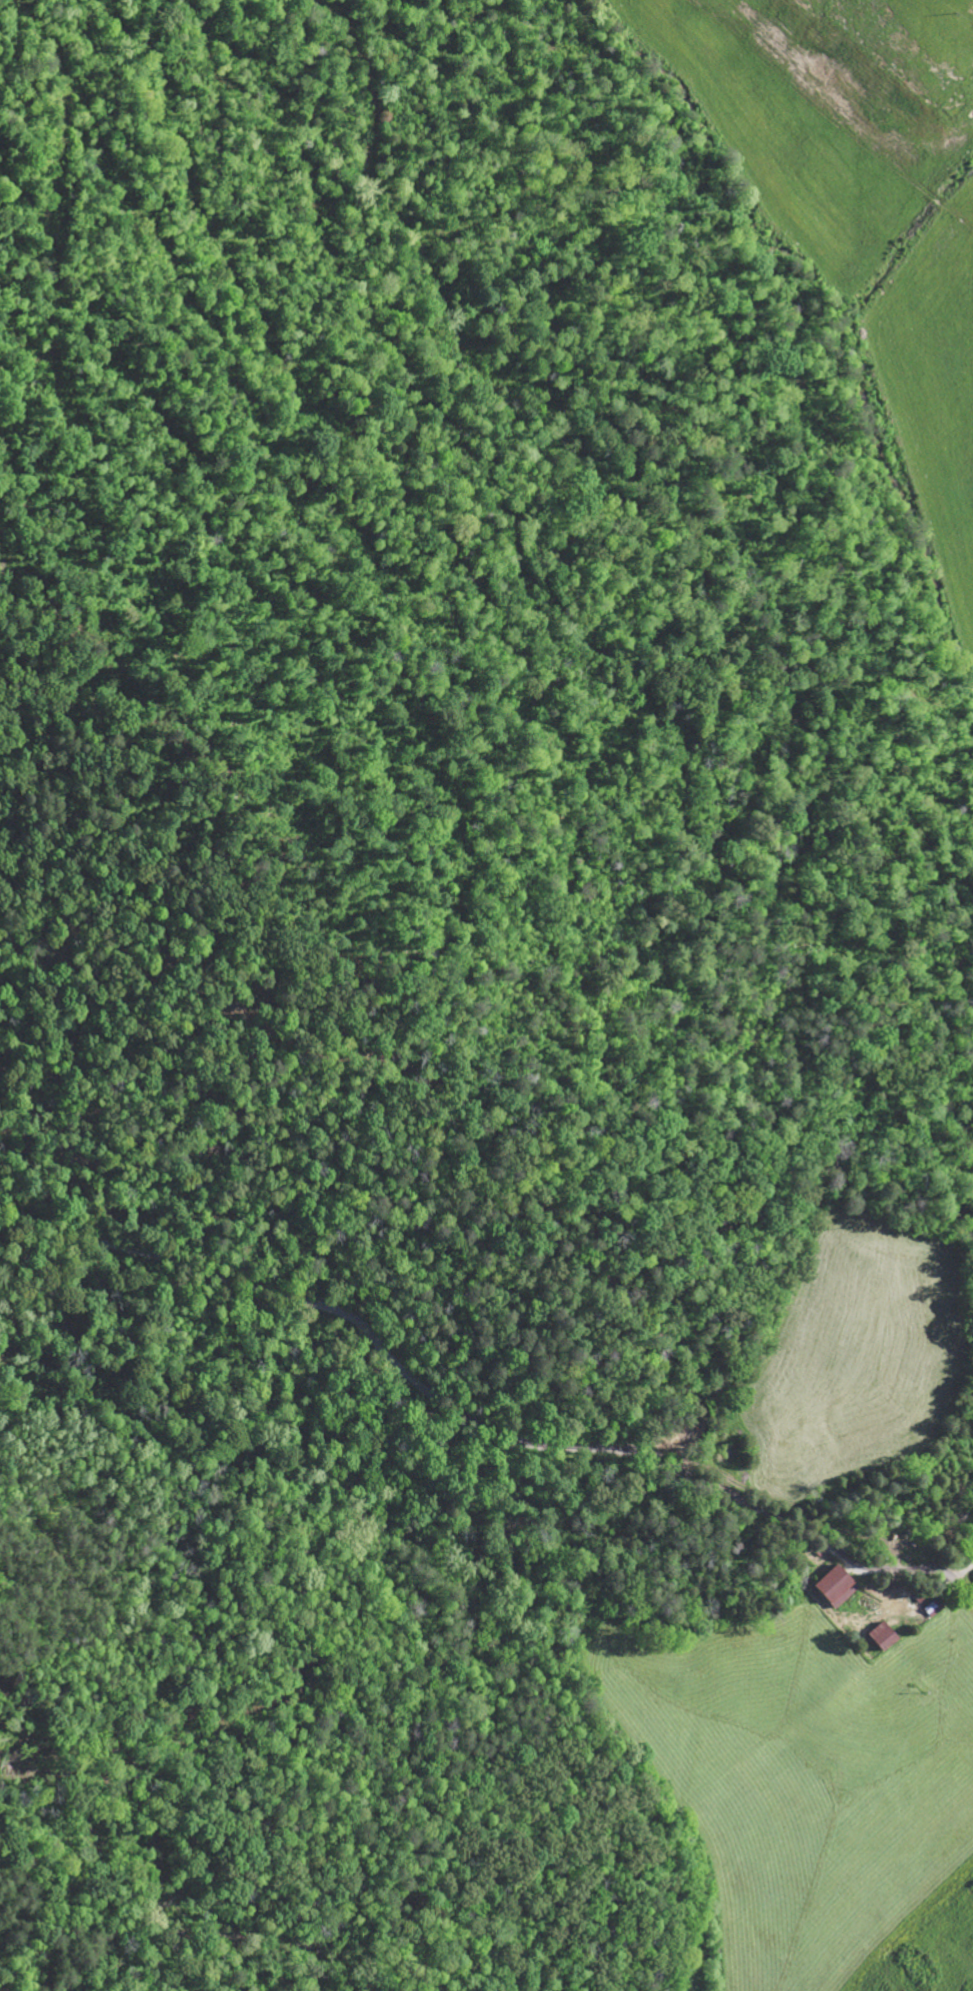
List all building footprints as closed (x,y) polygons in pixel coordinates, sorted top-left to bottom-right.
[(817,1587),(838,1610),(862,1588),(841,1565),(817,1587)] [(871,1634),(885,1653),(902,1641),(888,1622),(871,1634)]
